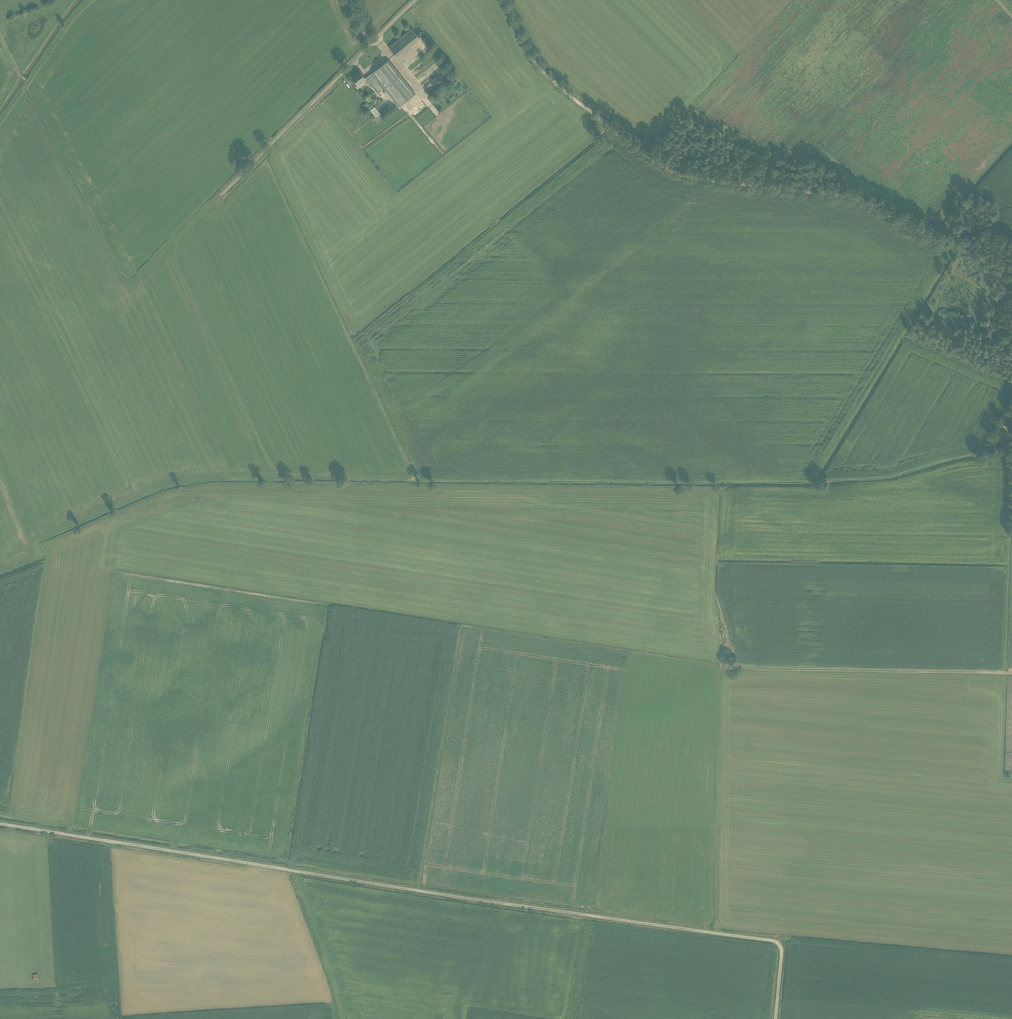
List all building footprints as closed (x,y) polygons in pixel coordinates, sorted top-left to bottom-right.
[(420,38),(416,33),(413,29),(389,48),(396,57),(420,38)] [(399,107),(400,106),(403,104),(416,94),(392,64),(388,60),(372,73),(373,75),(378,81),(399,107)] [(356,75),(352,78),(355,82),(357,85),(364,80),(367,83),(371,87),(372,86),(377,93),(378,92),(383,89),(378,82),(378,81),(375,77),(373,75),(368,80),(366,78),(365,78),(360,72),(357,74),(358,74),(356,76),(356,75)] [(367,102),(363,105),(367,111),(371,108),(367,102)] [(380,106),(376,110),(383,118),(387,114),(380,106)]
